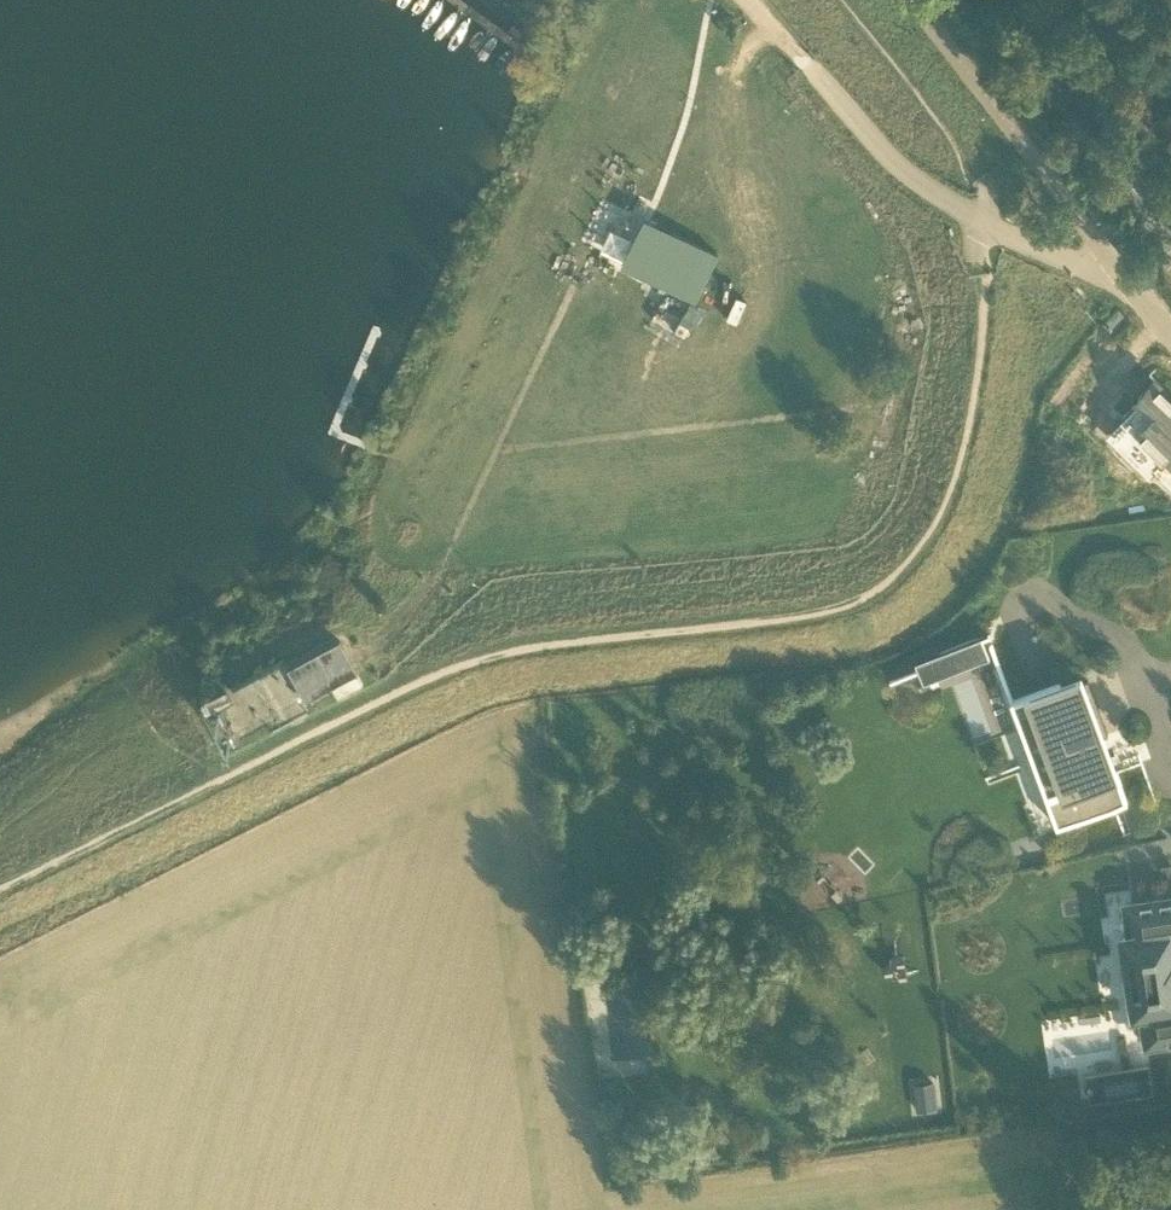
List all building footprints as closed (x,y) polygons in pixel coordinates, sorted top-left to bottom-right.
[(718,249),(647,219),(628,263),(698,293),(718,249)] [(1115,419),(1149,468),(1137,476),(1155,502),(1170,490),(1170,453),(1164,443),(1170,439),(1170,415),(1170,414),(1170,413),(1157,393),(1156,394),(1153,390),(1133,403),(1134,405),(1115,419)] [(982,637),(916,662),(924,683),(990,658),(982,637)] [(359,674),(355,667),(341,641),(289,670),(307,702),(359,674)] [(1014,700),(1012,701),(1026,740),(1043,734),(1064,790),(1058,792),(1059,794),(1047,798),(1058,827),(1128,801),(1118,771),(1114,773),(1101,738),(1105,737),(1109,735),(1089,680),(1085,682),(1082,676),(1061,683),(1014,700)] [(207,715),(233,701),(228,691),(202,704),(207,715)] [(1159,900),(1141,903),(1145,934),(1124,937),(1127,956),(1123,956),(1129,996),(1133,995),(1135,1014),(1143,1013),(1148,1044),(1170,1040),(1170,899),(1159,900)] [(1150,1065),(1087,1075),(1091,1103),(1154,1093),(1150,1065)]
